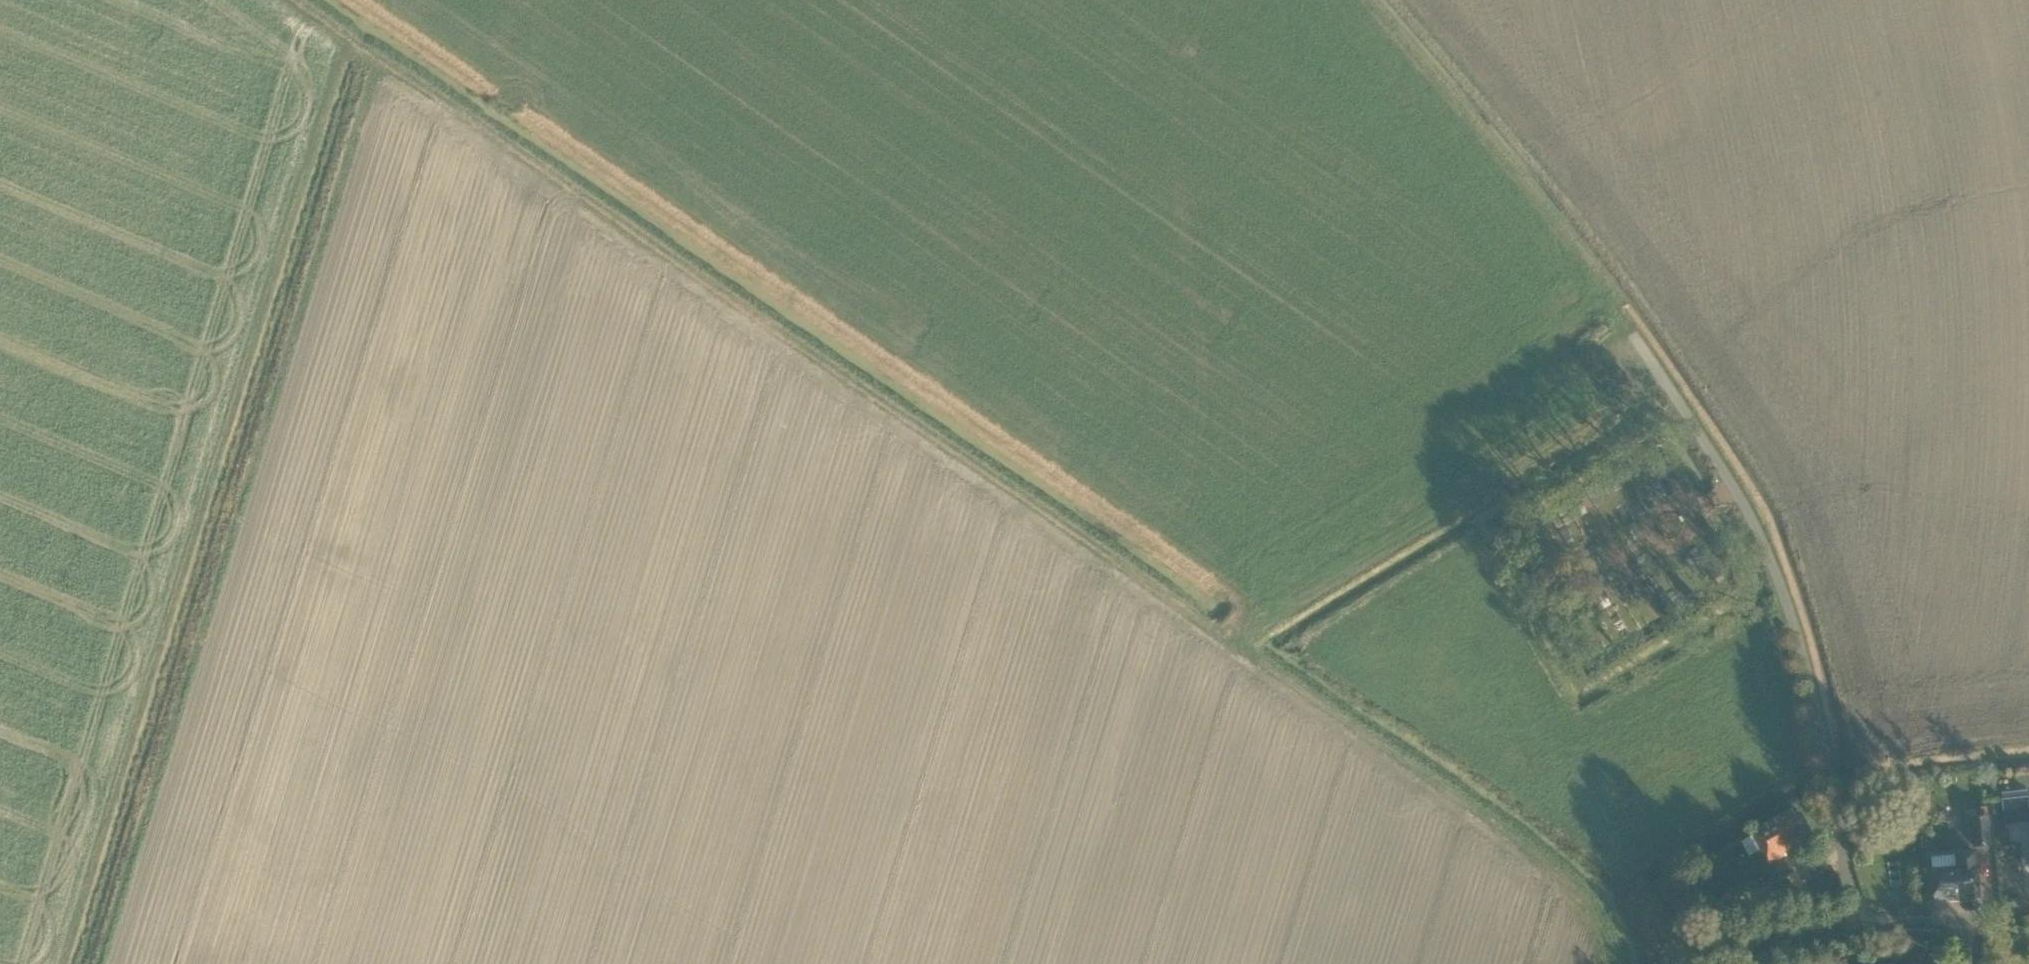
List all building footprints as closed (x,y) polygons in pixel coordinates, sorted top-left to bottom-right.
[(2028,790),(2002,793),(2005,826),(2028,823),(2028,797),(2028,790)] [(1796,817),(1792,809),(1751,832),(1770,864),(1786,855),(1785,852),(1800,844),(1801,846),(1810,841),(1806,834),(1810,831),(1801,814),(1796,817)] [(1972,819),(1975,847),(1991,846),(1988,817),(1972,819)] [(1933,871),(1936,903),(1980,899),(1975,853),(1957,854),(1959,869),(1933,871)] [(1804,881),(1801,883),(1795,871),(1775,882),(1790,908),(1813,896),(1804,881)]
